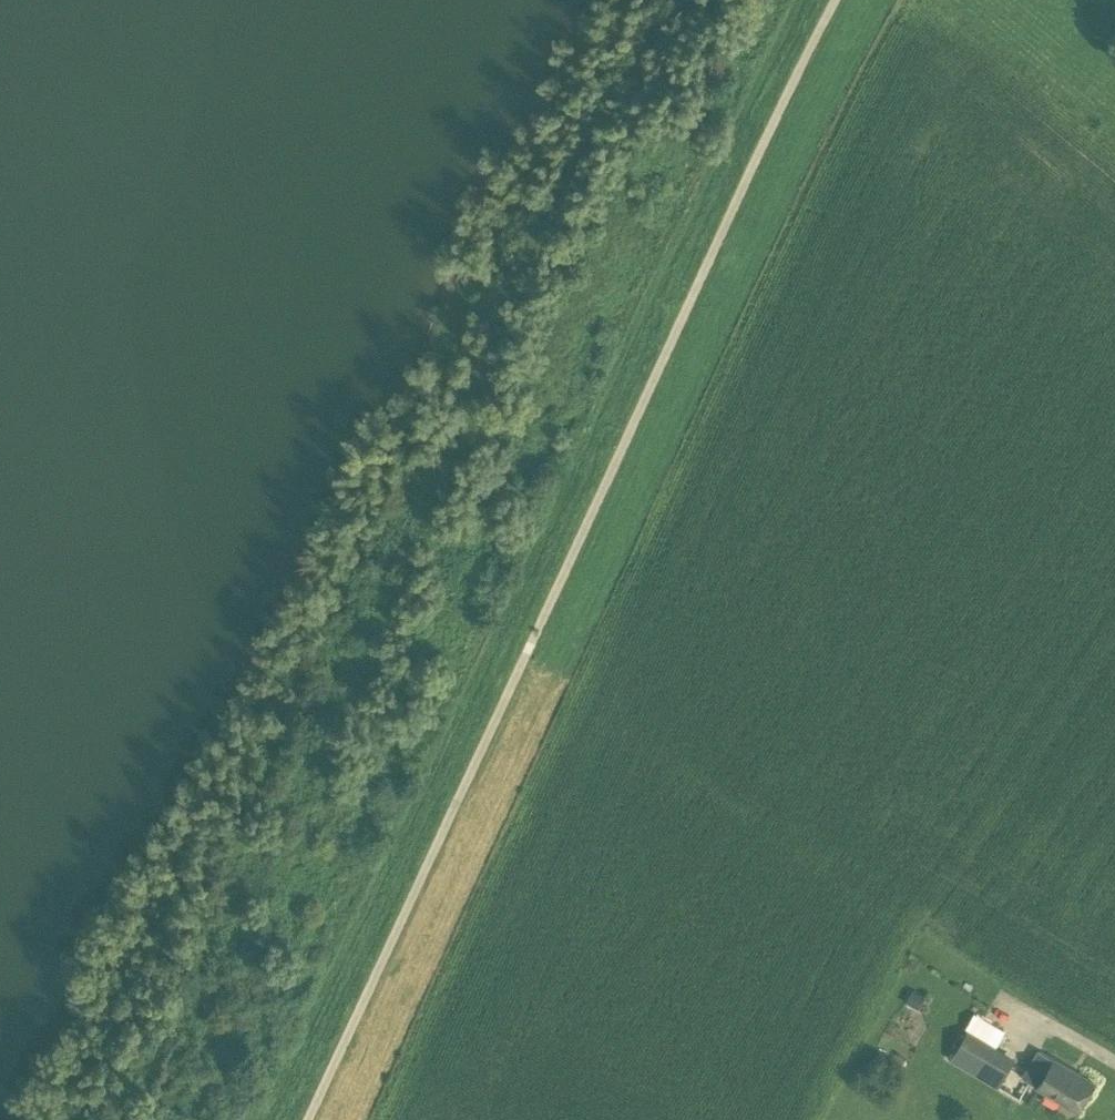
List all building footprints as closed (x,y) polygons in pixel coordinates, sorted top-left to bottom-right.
[(926,996),(913,988),(905,1002),(918,1009),(926,996)] [(1016,1056),(968,1029),(964,1036),(957,1032),(944,1054),(951,1057),(950,1059),(998,1086),(1016,1056)] [(1078,1110),(1094,1082),(1055,1058),(1038,1086),(1078,1110)]
